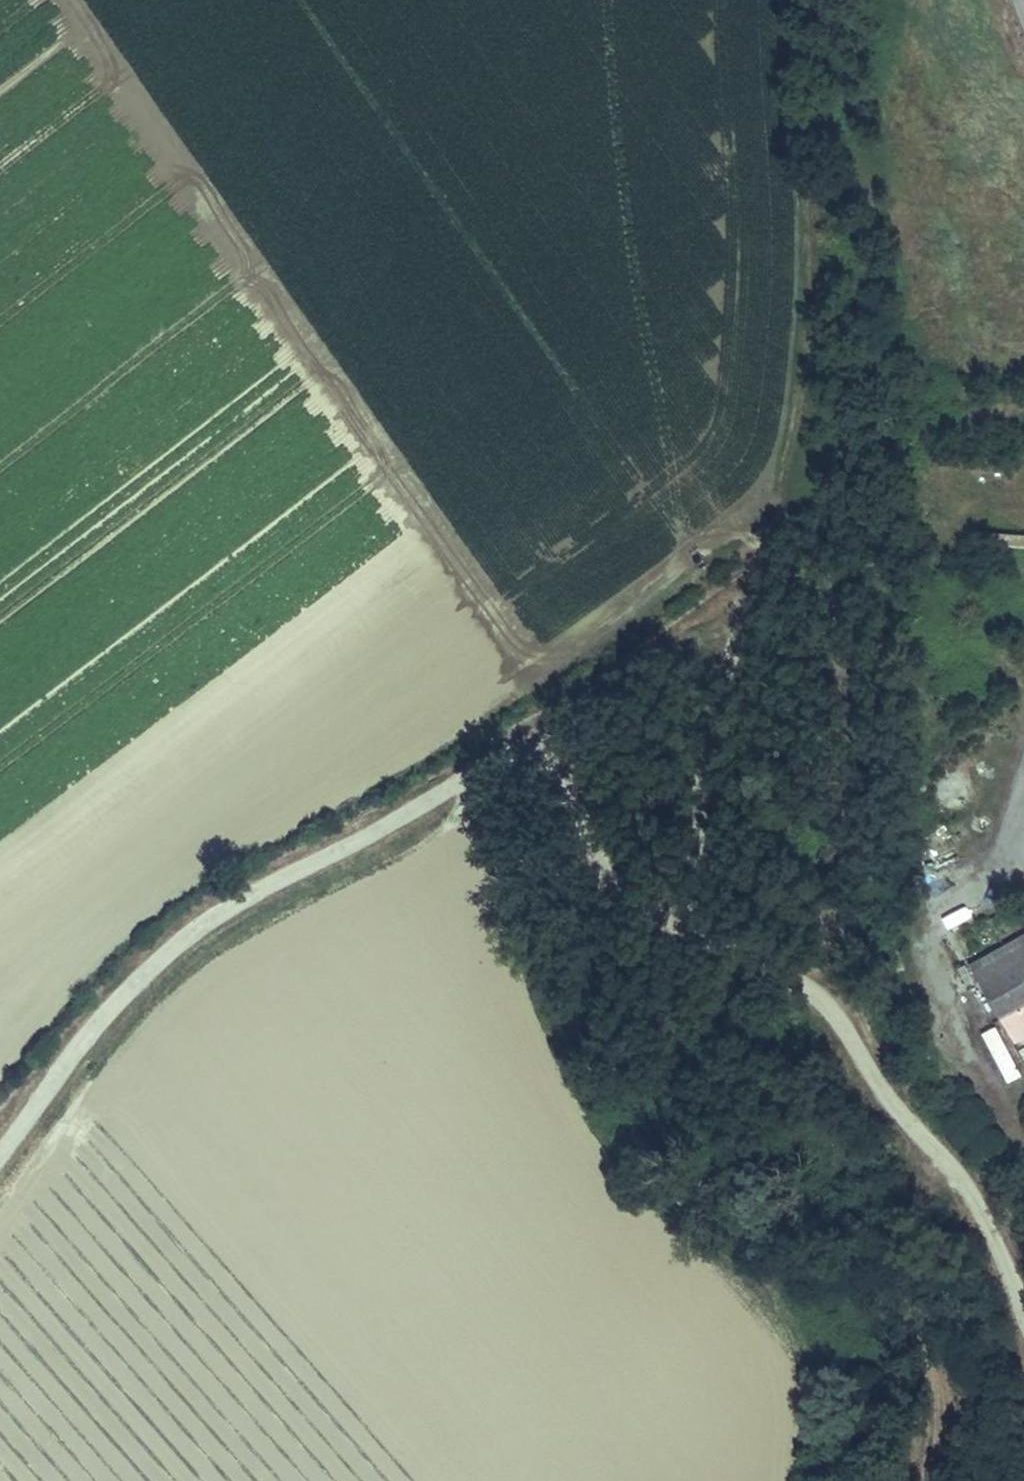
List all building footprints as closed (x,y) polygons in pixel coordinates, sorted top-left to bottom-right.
[(1003,535),(1002,546),(1023,549),(1023,537),(1003,535)] [(971,967),(1000,1019),(1023,1006),(1023,937),(971,967)] [(1000,1019),(1014,1044),(1023,1039),(1023,1006),(1000,1019)]
